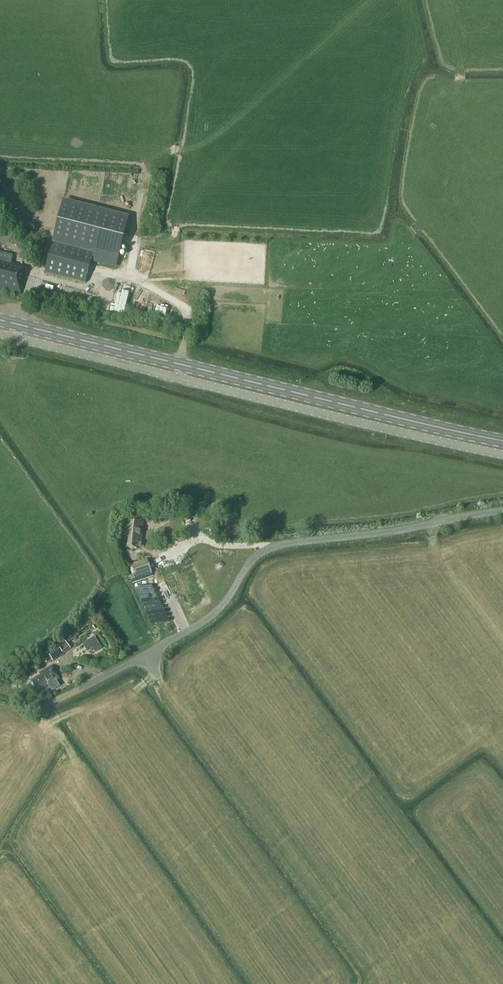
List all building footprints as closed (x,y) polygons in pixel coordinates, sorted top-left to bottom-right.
[(129,173),(124,196),(133,197),(138,174),(129,173)] [(63,199),(44,272),(85,283),(93,253),(118,260),(130,216),(63,199)] [(21,293),(25,275),(24,275),(26,267),(11,263),(13,255),(0,252),(0,288),(21,293)] [(141,310),(146,297),(138,294),(133,307),(141,310)] [(141,541),(144,520),(126,518),(123,547),(137,549),(137,541),(141,541)] [(134,579),(152,573),(147,558),(129,565),(134,579)] [(153,616),(156,615),(160,625),(169,621),(167,617),(170,616),(163,602),(158,604),(157,601),(155,601),(148,587),(141,591),(149,608),(153,616)] [(93,646),(98,643),(94,636),(88,640),(91,645),(93,646)] [(70,648),(63,638),(56,644),(57,646),(47,654),(52,661),(70,648)] [(48,685),(52,690),(59,686),(56,680),(59,678),(51,666),(39,673),(41,675),(31,681),(36,689),(40,687),(41,689),(48,685)]
